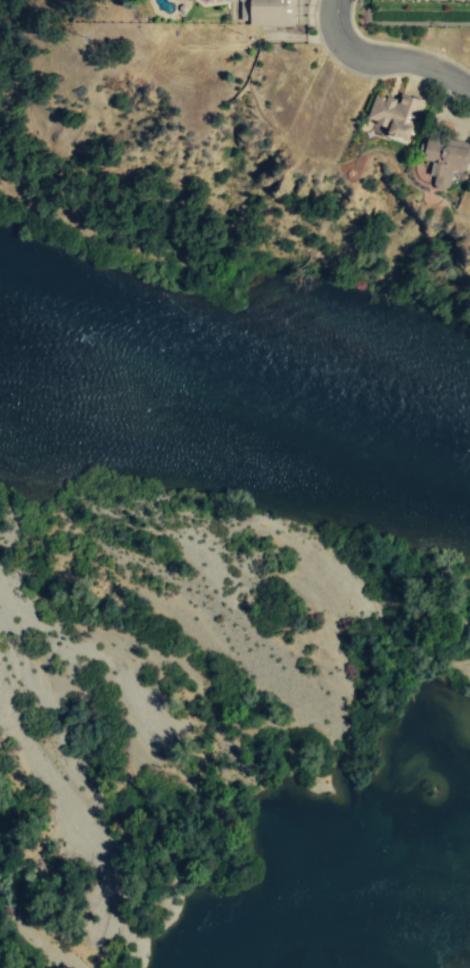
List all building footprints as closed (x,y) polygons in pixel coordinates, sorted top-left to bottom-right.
[(293,24),(294,0),(205,0),(207,1),(230,1),(240,4),(248,20),(248,22),(248,26),(293,26),(293,24)] [(413,137),(419,102),(373,95),(367,130),(413,137)] [(448,186),(449,172),(469,174),(469,144),(423,141),(432,184),(448,186)]
